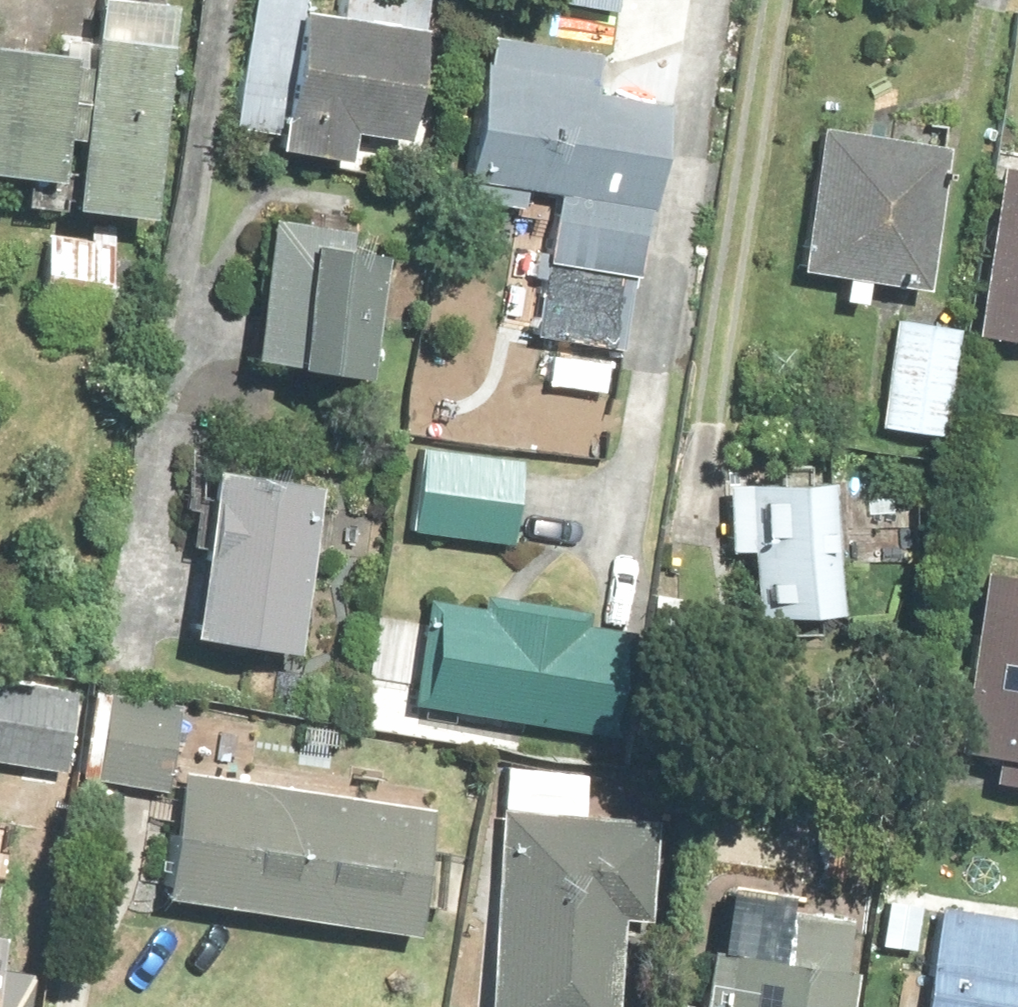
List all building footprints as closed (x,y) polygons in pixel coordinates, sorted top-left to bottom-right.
[(0,48),(0,175),(61,182),(58,208),(143,218),(168,5),(122,0),(85,0),(81,35),(59,33),(56,54),(0,48)] [(229,128),(270,135),(268,149),(343,161),(347,133),(401,141),(422,0),(335,0),(332,17),(300,12),(302,0),(249,0),(229,128)] [(614,350),(658,102),(589,90),(596,54),(482,33),(456,177),(464,179),(461,198),(514,208),(518,188),(552,194),(527,334),(614,350)] [(943,146),(814,126),(792,271),(839,278),(835,300),(859,304),(862,281),(922,290),(943,146)] [(970,334),(1017,343),(1017,170),(998,167),(970,334)] [(346,231),(265,218),(242,359),(362,378),(369,333),(377,334),(386,277),(379,275),(382,255),(343,248),(346,231)] [(43,232),(29,312),(115,326),(126,259),(109,256),(114,228),(89,223),(87,240),(43,232)] [(956,331),(892,321),(875,426),(939,436),(956,331)] [(416,447),(405,531),(505,544),(516,460),(416,447)] [(289,654),(316,485),(208,468),(181,637),(289,654)] [(830,613),(825,483),(721,487),(724,553),(745,552),(747,616),(830,613)] [(976,572),(947,750),(987,757),(982,781),(1017,787),(1017,579),(976,572)] [(426,599),(408,704),(596,736),(614,632),(582,626),(584,613),(480,595),(478,608),(426,599)] [(62,774),(76,693),(0,679),(0,763),(62,774)] [(178,706),(87,692),(73,778),(164,792),(178,706)] [(174,772),(156,898),(409,934),(413,906),(436,909),(444,854),(421,850),(427,808),(174,772)] [(616,918),(645,921),(653,823),(499,810),(481,1006),(609,1006),(616,918)] [(850,972),(836,969),(844,921),(715,902),(708,950),(699,949),(690,1006),(844,1006),(850,972)] [(909,951),(916,908),(882,902),(875,945),(909,951)] [(932,907),(916,1006),(1017,1006),(1017,921),(932,907)] [(27,973),(0,969),(0,1006),(22,1006),(27,973)]
